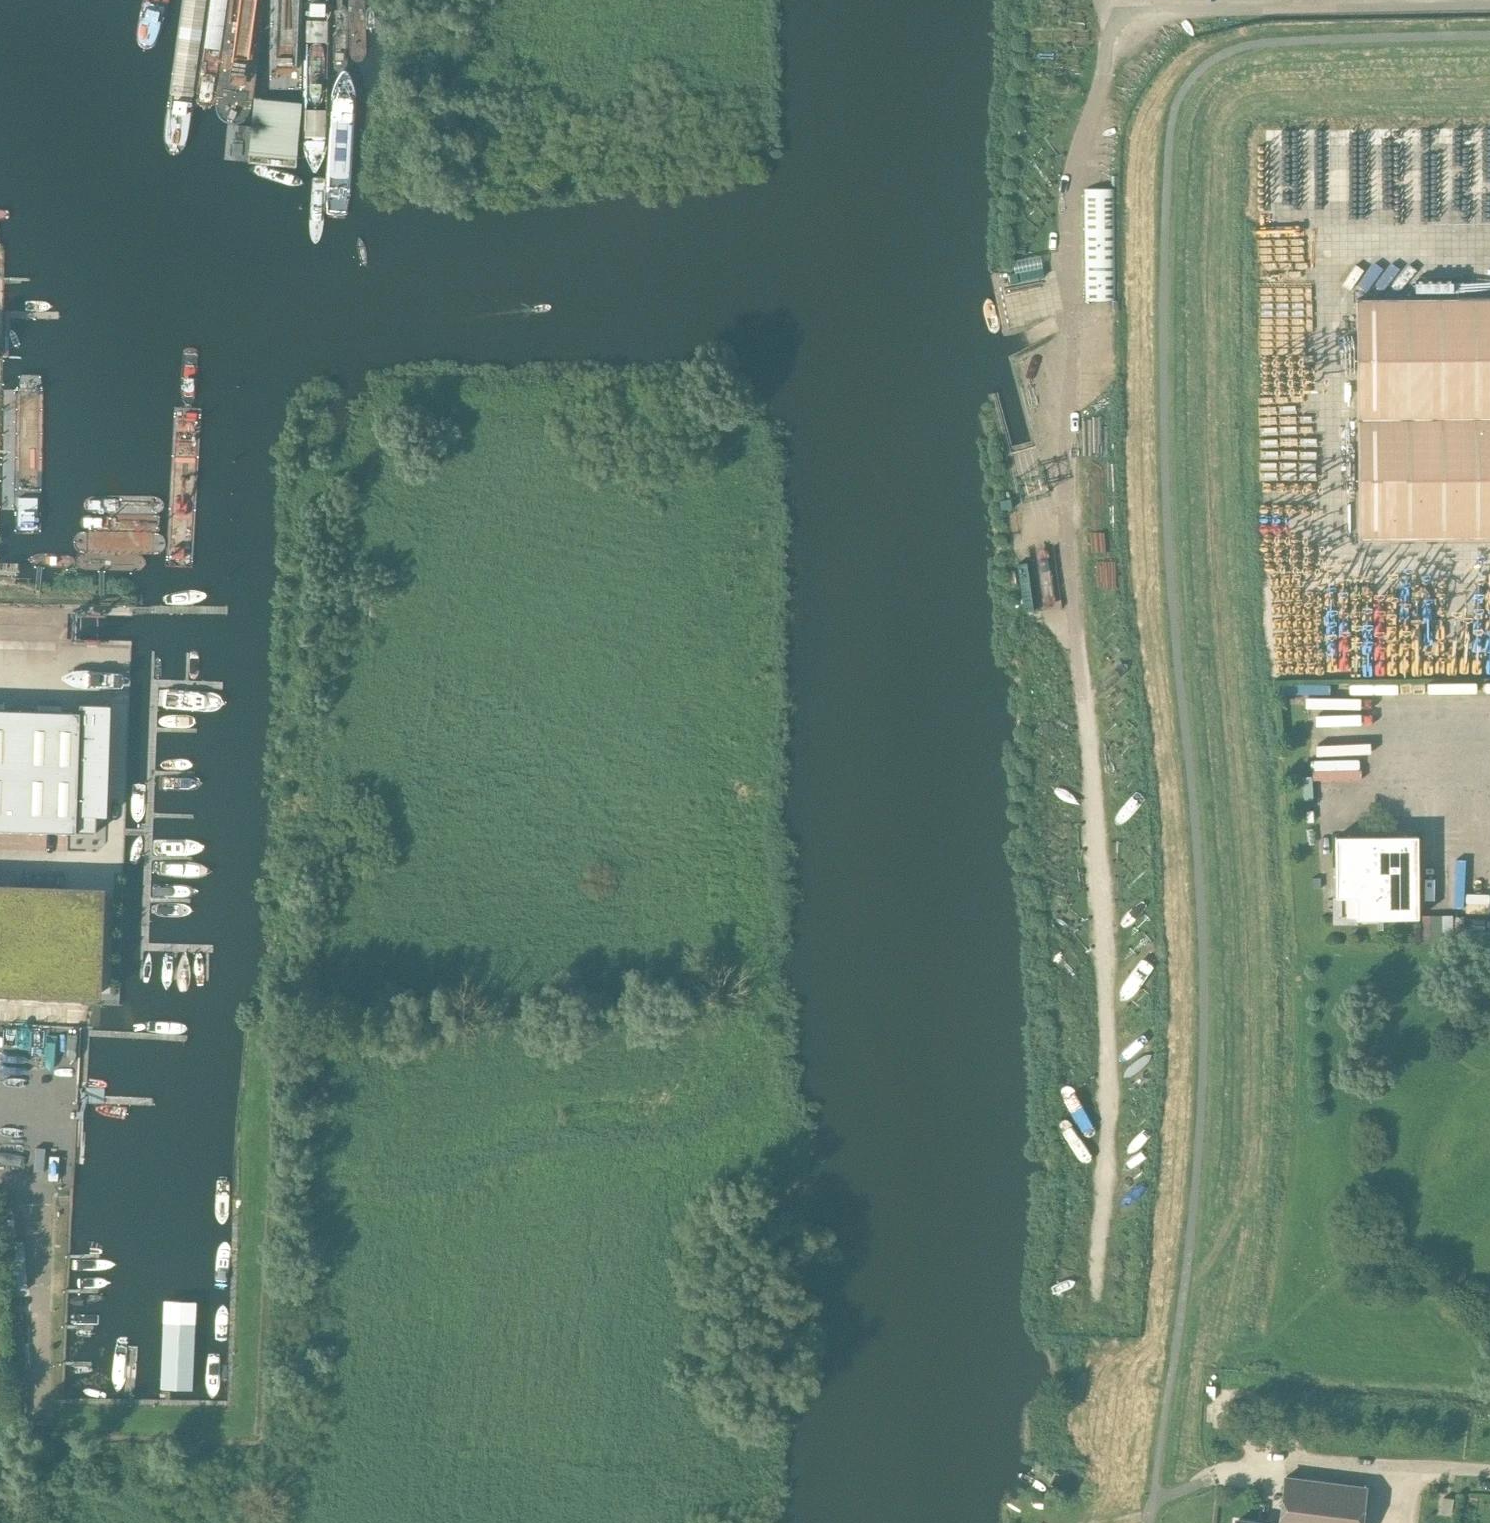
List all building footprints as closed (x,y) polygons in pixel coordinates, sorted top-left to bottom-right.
[(1085,189),(1086,301),(1117,300),(1116,189),(1085,189)] [(1357,299),(1359,541),(1489,539),(1489,298),(1357,299)] [(98,817),(107,817),(111,706),(81,705),(80,713),(0,710),(0,830),(97,833),(98,817)] [(1337,919),(1419,919),(1418,837),(1336,837),(1337,919)] [(101,993),(104,893),(0,890),(0,990),(101,993)] [(162,1322),(160,1390),(193,1390),(195,1323),(196,1302),(179,1302),(163,1301),(162,1322)] [(1366,1488),(1286,1477),(1280,1522),(1361,1522),(1366,1488)] [(1454,1499),(1444,1498),(1442,1512),(1452,1514),(1454,1499)]
